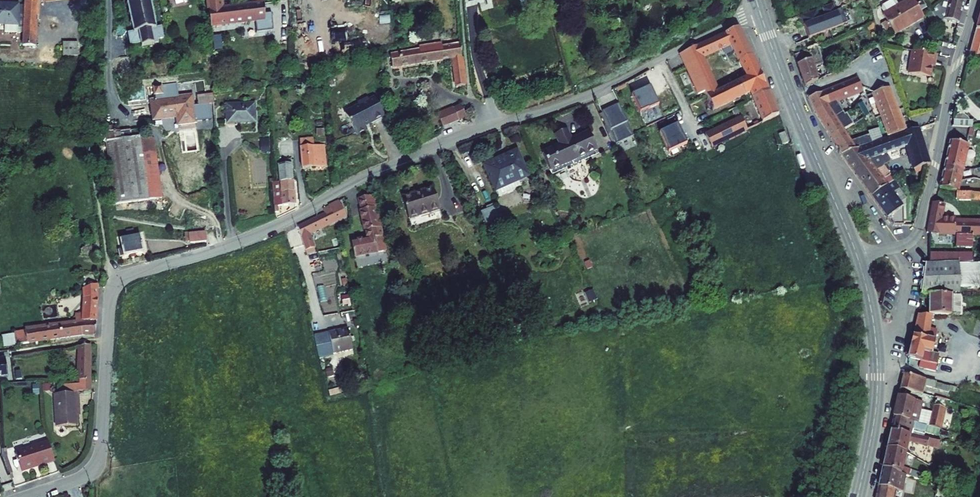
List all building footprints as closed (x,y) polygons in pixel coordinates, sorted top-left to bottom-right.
[(0,5),(0,25),(5,25),(4,32),(23,33),(23,29),(36,30),(38,1),(40,0),(26,0),(25,7),(19,7),(19,5),(0,5)] [(128,5),(126,5),(126,7),(128,6),(130,14),(128,14),(128,16),(130,15),(132,23),(130,23),(130,25),(132,24),(134,32),(128,33),(131,45),(141,43),(142,47),(155,44),(154,43),(159,42),(158,39),(164,38),(162,27),(156,28),(155,20),(157,20),(156,18),(154,19),(153,11),(155,11),(155,9),(152,10),(151,2),(153,2),(153,0),(151,1),(150,0),(127,0),(128,5)] [(209,11),(223,9),(222,0),(208,0),(209,11)] [(292,30),(306,31),(307,0),(293,0),(292,30)] [(839,8),(832,11),(829,0),(825,0),(796,11),(804,35),(843,21),(839,8)] [(877,11),(887,29),(898,23),(899,27),(919,17),(910,0),(900,0),(877,11)] [(928,5),(932,19),(942,16),(955,20),(961,0),(936,0),(928,5)] [(223,9),(209,11),(211,27),(255,22),(257,33),(274,31),(272,14),(265,14),(265,4),(251,5),(223,9)] [(898,23),(887,29),(889,32),(899,27),(898,23)] [(731,45),(743,39),(738,28),(713,39),(719,51),(731,45)] [(36,38),(36,30),(23,29),(23,33),(23,38),(36,38)] [(221,37),(213,38),(214,47),(222,46),(221,37)] [(36,38),(23,38),(23,46),(35,47),(36,38)] [(704,58),(719,51),(713,39),(686,50),(680,54),(686,67),(704,58)] [(747,45),(743,39),(731,45),(734,52),(747,45)] [(64,42),(63,56),(77,57),(77,42),(64,42)] [(404,67),(453,59),(462,58),(460,44),(443,47),(442,44),(419,48),(420,50),(390,55),(393,69),(404,67)] [(739,63),(752,57),(747,45),(734,52),(739,63)] [(807,45),(789,51),(793,61),(806,57),(813,55),(807,45)] [(909,47),(903,75),(925,80),(928,64),(929,59),(932,60),(933,52),(909,47)] [(752,57),(739,63),(743,71),(756,65),(752,57)] [(806,57),(793,61),(801,84),(814,78),(806,57)] [(462,58),(453,59),(454,66),(463,65),(462,58)] [(719,91),(722,90),(722,88),(718,89),(704,58),(686,67),(698,95),(705,92),(707,97),(719,92),(719,91)] [(463,65),(454,66),(457,88),(466,86),(463,65)] [(743,71),(747,78),(748,78),(759,72),(756,65),(743,71)] [(747,78),(743,80),(749,94),(752,100),(769,93),(759,72),(748,78),(747,78)] [(858,87),(853,74),(819,88),(824,100),(831,97),(858,87)] [(749,94),(743,80),(742,80),(738,82),(745,96),(749,94)] [(745,96),(738,82),(722,90),(729,103),(745,96)] [(891,106),(884,85),(868,90),(876,112),(891,106)] [(632,94),(640,113),(659,105),(650,87),(641,91),(641,90),(632,94)] [(824,100),(819,88),(803,94),(807,104),(818,121),(838,109),(831,97),(824,100)] [(707,97),(713,111),(729,103),(722,90),(719,91),(719,92),(707,97)] [(163,99),(151,101),(154,120),(177,117),(182,154),(199,151),(192,95),(175,98),(174,91),(162,93),(163,99)] [(752,100),(762,123),(778,116),(769,93),(752,100)] [(213,94),(198,96),(201,119),(215,118),(213,94)] [(385,116),(375,97),(369,100),(366,99),(360,103),(359,105),(345,113),(356,135),(367,130),(366,126),(385,116)] [(255,123),(255,104),(227,105),(227,124),(255,123)] [(634,136),(619,104),(602,112),(616,144),(634,136)] [(453,109),(459,121),(467,117),(461,106),(453,109)] [(899,128),(891,106),(876,112),(884,134),(899,128)] [(437,114),(443,127),(459,121),(453,109),(453,108),(437,114)] [(839,111),(838,109),(818,121),(826,135),(839,127),(848,121),(841,110),(839,111)] [(960,118),(960,123),(978,124),(978,120),(973,119),(971,115),(968,115),(965,116),(964,119),(960,118)] [(747,130),(742,118),(730,123),(736,136),(747,130)] [(730,123),(706,135),(712,147),(736,136),(730,123)] [(678,125),(660,133),(669,153),(687,144),(678,125)] [(926,138),(933,136),(930,125),(923,127),(926,138)] [(925,160),(914,126),(867,141),(869,150),(872,149),(873,152),(879,159),(885,155),(882,150),(902,144),(910,167),(922,163),(924,162),(925,160)] [(115,132),(114,127),(106,128),(106,131),(104,131),(103,131),(105,140),(107,140),(107,141),(144,137),(143,132),(136,133),(135,130),(131,130),(131,129),(120,131),(115,132)] [(846,138),(839,127),(826,135),(831,143),(846,138)] [(865,142),(862,132),(831,143),(836,151),(865,142)] [(596,149),(589,133),(570,142),(566,133),(557,137),(561,146),(542,154),(550,170),(596,149)] [(144,137),(107,141),(115,205),(162,198),(156,152),(151,152),(150,146),(155,145),(154,139),(150,136),(144,137)] [(302,168),(324,167),(324,155),(314,156),(314,145),(313,138),(300,139),(302,168)] [(974,142),(955,138),(950,164),(969,167),(974,142)] [(869,150),(867,141),(836,151),(850,171),(862,163),(866,169),(875,164),(878,163),(878,162),(877,161),(879,159),(873,152),(872,149),(869,150)] [(324,155),(323,145),(314,145),(314,156),(324,155)] [(484,166),(498,197),(521,187),(518,181),(528,177),(516,152),(505,157),(505,159),(497,163),(496,161),(484,166)] [(875,164),(866,169),(862,163),(850,171),(887,221),(899,221),(898,203),(895,199),(901,194),(878,162),(878,163),(875,164)] [(292,164),(279,165),(280,182),(293,181),(292,164)] [(967,178),(969,167),(950,164),(947,174),(967,178)] [(964,189),(967,178),(947,174),(945,186),(964,189)] [(275,213),(286,212),(285,206),(295,205),(294,181),(293,181),(280,182),(273,183),(275,213)] [(433,188),(402,198),(409,220),(440,210),(433,188)] [(964,189),(963,198),(979,198),(979,190),(964,189)] [(361,210),(367,239),(351,242),(354,257),(367,255),(367,252),(373,251),(374,254),(387,251),(377,207),(378,206),(375,195),(359,198),(363,210),(361,210)] [(309,233),(346,215),(339,201),(329,206),(330,208),(323,210),(325,214),(298,227),(306,251),(314,248),(309,233)] [(937,203),(933,231),(936,231),(944,232),(979,234),(979,222),(979,224),(964,223),(964,218),(950,218),(951,205),(937,203)] [(500,220),(494,207),(481,213),(487,227),(500,220)] [(118,250),(120,257),(144,252),(141,236),(135,237),(134,229),(127,231),(128,238),(120,240),(122,249),(118,250)] [(979,234),(944,232),(936,231),(936,262),(979,262),(979,253),(979,234)] [(186,242),(190,241),(190,243),(206,242),(205,232),(189,233),(189,232),(185,233),(186,242)] [(934,294),(958,296),(979,297),(979,262),(936,262),(929,262),(928,294),(934,294)] [(95,335),(98,297),(97,284),(83,288),(85,293),(83,315),(75,316),(76,323),(15,331),(15,333),(17,345),(88,335),(95,335)] [(934,294),(933,314),(939,314),(957,315),(958,296),(934,294)] [(933,314),(923,314),(920,326),(936,329),(939,314),(933,314)] [(936,329),(920,326),(919,335),(940,340),(942,330),(936,329)] [(353,350),(348,329),(314,336),(319,357),(353,350)] [(6,335),(8,346),(17,345),(15,333),(6,335)] [(940,340),(919,335),(913,358),(926,361),(924,368),(940,372),(944,355),(937,353),(940,341),(939,341),(940,340)] [(78,385),(91,384),(91,345),(79,346),(78,385)] [(921,378),(908,374),(904,389),(917,393),(917,391),(950,400),(953,389),(920,379),(921,378)] [(79,393),(92,392),(91,384),(78,385),(65,386),(65,393),(79,393)] [(57,427),(77,426),(77,416),(76,408),(79,408),(79,393),(65,393),(60,393),(55,394),(57,427)] [(924,402),(903,396),(898,416),(918,422),(924,402)] [(946,413),(937,410),(934,420),(930,419),(928,426),(936,428),(942,430),(946,413)] [(918,422),(898,416),(894,430),(927,439),(929,433),(934,435),(936,428),(928,426),(918,422)] [(894,430),(890,447),(910,454),(913,444),(930,447),(933,440),(927,439),(894,430)] [(16,452),(22,472),(55,461),(48,441),(16,452)] [(890,447),(885,467),(904,473),(927,481),(929,476),(914,471),(907,469),(910,454),(890,447)] [(4,449),(4,458),(10,474),(13,473),(8,459),(8,449),(4,449)] [(910,454),(907,469),(914,471),(918,458),(910,454)] [(885,467),(881,484),(899,489),(900,489),(904,473),(885,467)] [(879,493),(895,496),(897,496),(898,495),(899,489),(881,484),(879,493)] [(936,495),(943,496),(946,486),(939,485),(936,495)]
